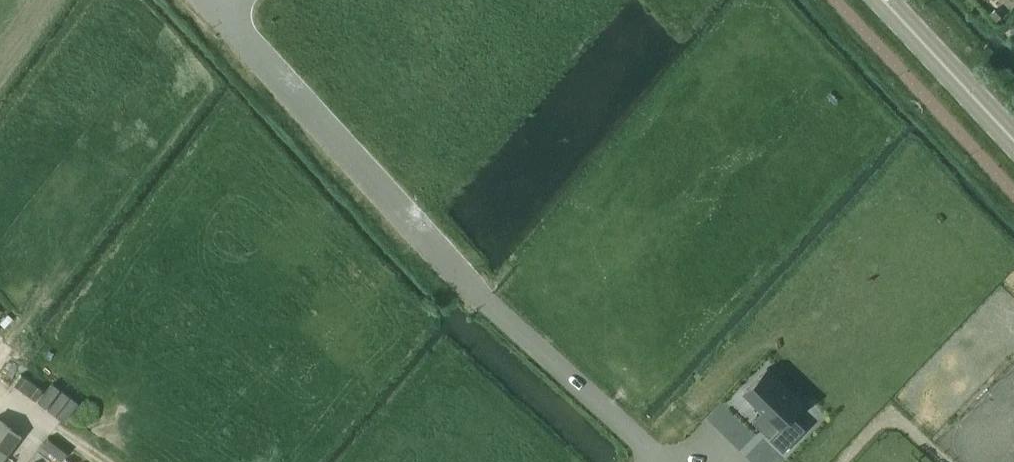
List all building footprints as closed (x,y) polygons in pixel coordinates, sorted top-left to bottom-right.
[(764,370),(741,395),(761,413),(779,429),(768,440),(783,453),(804,430),(791,418),(802,405),(764,370)] [(20,435),(0,421),(0,461),(20,435)]
